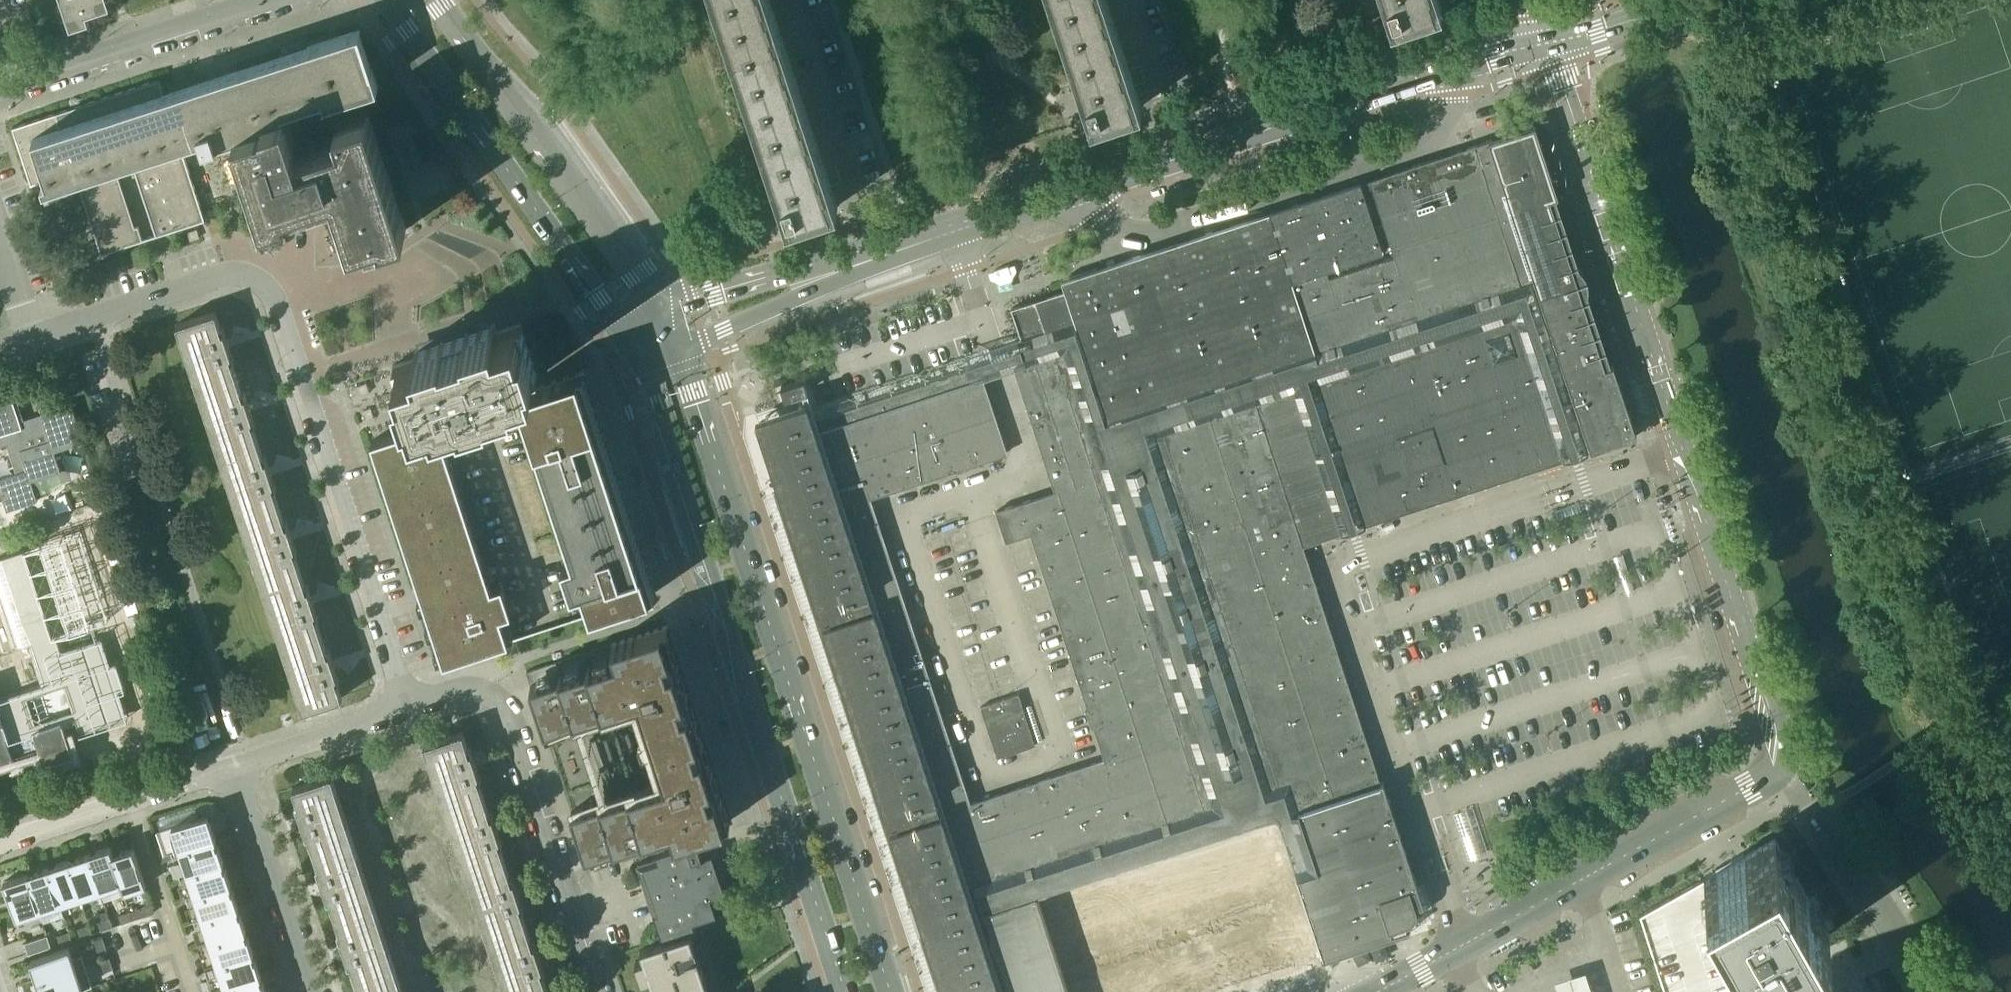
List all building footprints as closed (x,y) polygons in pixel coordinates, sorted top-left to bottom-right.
[(65,10),(97,0),(61,0),(65,10)] [(787,222),(838,205),(771,0),(714,0),(787,222)] [(1091,122),(1142,105),(1107,0),(1050,0),(1091,122)] [(1391,24),(1442,7),(1440,0),(1383,0),(1391,24)] [(157,76),(12,123),(31,181),(38,179),(40,178),(43,186),(74,175),(100,253),(143,239),(138,225),(135,226),(115,165),(132,159),(157,235),(205,219),(180,141),(200,135),(203,144),(216,139),(234,133),(259,124),(260,128),(264,127),(261,118),(281,111),(280,108),(323,94),(326,102),(378,85),(373,67),(371,68),(359,30),(361,30),(360,29),(163,93),(157,76)] [(259,124),(234,133),(263,219),(288,211),(286,204),(333,189),(351,242),(380,233),(382,237),(406,229),(368,112),(337,122),(339,134),(296,148),(284,110),(281,111),(261,118),(264,127),(260,128),(259,124)] [(1540,288),(1565,279),(1572,276),(1547,198),(1558,194),(1535,124),(1489,139),(1489,140),(1370,179),(1372,186),(1362,189),(1360,183),(1097,269),(1096,268),(1063,278),(1067,289),(1077,319),(1109,419),(1517,284),(1537,278),(1540,288)] [(1028,334),(1029,336),(1033,348),(1036,360),(1054,354),(1179,734),(1203,809),(995,876),(928,898),(933,913),(938,927),(979,913),(984,912),(984,911),(1038,893),(1276,815),(1288,849),(1289,849),(1285,838),(1296,835),(1311,882),(1315,880),(1319,880),(1322,880),(1324,880),(1327,881),(1329,882),(1331,883),(1333,884),(1340,890),(1345,893),(1348,895),(1354,897),(1357,898),(1360,898),(1364,899),(1368,901),(1372,903),(1376,906),(1380,909),(1383,913),(1385,917),(1387,921),(1392,935),(1401,931),(1409,924),(1414,916),(1418,907),(1419,897),(1417,887),(1404,891),(1400,892),(1397,892),(1393,892),(1390,891),(1386,890),(1383,889),(1380,887),(1378,885),(1375,882),(1371,880),(1367,879),(1356,876),(1348,873),(1343,870),(1339,867),(1335,864),(1331,860),(1328,856),(1325,851),(1323,846),(1322,842),(1320,837),(1317,833),(1316,831),(1314,829),(1312,828),(1308,826),(1306,824),(1305,823),(1303,821),(1300,817),(1299,813),(1298,813),(1275,743),(1266,746),(1204,558),(1162,433),(1254,402),(1269,410),(1306,524),(1296,528),(1301,545),(1352,528),(1371,522),(1370,517),(1366,519),(1365,515),(1361,516),(1320,393),(1323,388),(1321,384),(1325,383),(1327,378),(1421,348),(1421,350),(1427,348),(1427,346),(1458,336),(1458,337),(1470,333),(1473,334),(1478,333),(1479,337),(1482,338),(1485,346),(1486,346),(1489,354),(1487,355),(1490,363),(1499,359),(1503,361),(1513,357),(1514,354),(1519,356),(1523,355),(1524,359),(1529,361),(1532,369),(1530,372),(1535,389),(1539,390),(1558,450),(1559,451),(1555,452),(1556,456),(1552,457),(1554,461),(1575,454),(1589,450),(1588,447),(1590,446),(1589,441),(1583,443),(1579,432),(1581,429),(1577,417),(1574,415),(1576,412),(1572,400),(1568,398),(1570,395),(1566,383),(1563,381),(1565,378),(1561,365),(1558,364),(1539,307),(1543,300),(1577,289),(1575,282),(1572,276),(1565,279),(1540,288),(1537,278),(1517,284),(1109,419),(1077,319),(1028,334)] [(1022,339),(1029,336),(1028,334),(1077,319),(1067,289),(1012,307),(1022,339)] [(1589,450),(1635,435),(1612,363),(1603,366),(1577,289),(1543,300),(1539,307),(1558,364),(1561,365),(1565,378),(1563,381),(1566,383),(1570,395),(1568,398),(1572,400),(1576,412),(1574,415),(1577,417),(1581,429),(1579,432),(1583,443),(1589,441),(1590,446),(1588,447),(1589,450)] [(175,321),(196,385),(235,372),(214,308),(175,321)] [(418,425),(371,439),(443,661),(509,640),(509,639),(501,615),(512,611),(502,583),(492,587),(492,586),(484,564),(438,422),(467,412),(466,409),(488,401),(490,405),(519,395),(573,558),(562,562),(571,591),(582,587),(590,612),(591,614),(656,592),(583,371),(534,387),(531,378),(538,376),(520,322),(497,330),(495,323),(414,350),(416,357),(393,364),(411,418),(415,416),(418,425)] [(1559,451),(1558,450),(1539,390),(1535,389),(1530,372),(1532,369),(1529,361),(1524,359),(1523,355),(1519,356),(1514,354),(1513,357),(1503,361),(1499,359),(1490,363),(1487,355),(1489,354),(1486,346),(1485,346),(1482,338),(1479,337),(1478,333),(1473,334),(1470,333),(1458,337),(1458,336),(1427,346),(1427,348),(1421,350),(1421,348),(1327,378),(1325,383),(1321,384),(1323,388),(1320,393),(1361,516),(1365,515),(1366,519),(1370,517),(1371,522),(1554,461),(1552,457),(1556,456),(1555,452),(1559,451)] [(996,510),(1006,540),(1030,533),(1087,707),(1084,708),(1090,726),(1093,725),(1103,758),(1179,734),(1054,354),(1036,360),(1015,367),(1056,491),(996,510)] [(257,437),(235,372),(196,385),(217,450),(257,437)] [(788,394),(810,386),(807,376),(784,384),(788,394)] [(983,378),(929,395),(954,470),(979,462),(1007,452),(995,415),(983,378)] [(6,440),(15,468),(0,473),(0,492),(5,507),(36,496),(30,477),(58,468),(52,448),(82,438),(70,400),(40,410),(40,412),(21,418),(11,386),(0,390),(0,442),(6,440)] [(929,395),(895,406),(920,481),(954,470),(929,395)] [(1404,891),(1417,887),(1404,848),(1383,782),(1380,783),(1301,545),(1296,528),(1306,524),(1269,410),(1254,402),(1162,433),(1204,558),(1266,746),(1275,743),(1298,813),(1299,813),(1300,817),(1303,821),(1305,823),(1306,824),(1308,826),(1312,828),(1314,829),(1316,831),(1317,833),(1320,837),(1322,842),(1323,846),(1325,851),(1328,856),(1331,860),(1335,864),(1339,867),(1343,870),(1348,873),(1356,876),(1367,879),(1371,880),(1375,882),(1378,885),(1380,887),(1383,889),(1386,890),(1390,891),(1393,892),(1397,892),(1400,892),(1404,891)] [(895,406),(861,417),(886,493),(920,481),(895,406)] [(833,426),(815,417),(771,432),(771,448),(784,487),(795,522),(870,498),(886,493),(861,417),(833,426)] [(217,450),(238,514),(278,501),(257,437),(217,450)] [(51,538),(21,548),(50,636),(87,624),(138,608),(102,497),(71,507),(81,537),(53,546),(51,538)] [(995,876),(970,802),(870,498),(795,522),(823,607),(829,605),(834,621),(828,622),(890,811),(891,811),(891,812),(896,810),(901,826),(896,827),(908,862),(921,901),(928,898),(995,876)] [(299,565),(278,501),(238,514),(260,578),(299,565)] [(281,643),(320,630),(299,565),(260,578),(281,643)] [(15,753),(39,744),(44,760),(74,750),(66,723),(61,710),(73,706),(76,717),(105,707),(94,676),(103,673),(87,624),(50,636),(63,679),(48,685),(46,680),(0,695),(0,757),(15,753)] [(676,838),(731,820),(667,625),(526,671),(530,682),(545,727),(571,809),(586,853),(672,825),(676,838)] [(342,694),(320,630),(281,643),(302,707),(342,694)] [(997,757),(1035,745),(1019,693),(981,706),(997,757)] [(423,741),(444,805),(483,792),(462,728),(423,741)] [(1103,758),(970,802),(995,876),(1203,809),(1179,734),(1103,758)] [(292,784),(313,849),(351,836),(330,771),(292,784)] [(444,805),(465,870),(504,857),(483,792),(444,805)] [(217,838),(208,813),(172,825),(181,850),(215,838),(217,838)] [(1067,991),(1211,991),(1301,963),(1256,822),(1037,894),(1067,991)] [(1458,830),(1467,858),(1487,851),(1478,823),(1475,824),(1466,827),(1458,830)] [(313,849),(334,913),(373,900),(351,836),(313,849)] [(656,857),(638,862),(662,937),(695,927),(693,921),(734,907),(718,859),(715,860),(707,836),(686,843),(655,853),(656,857)] [(217,844),(215,838),(181,850),(188,873),(223,861),(224,861),(218,844),(217,844)] [(1640,914),(1665,991),(1749,991),(1745,981),(1750,979),(1757,974),(1830,934),(1776,838),(1751,851),(1704,878),(1640,914)] [(109,845),(89,852),(102,890),(121,884),(122,884),(109,845)] [(124,892),(146,885),(133,846),(114,853),(111,845),(109,845),(122,884),(121,884),(124,892)] [(68,859),(81,897),(102,890),(89,852),(68,859)] [(171,852),(161,855),(163,860),(173,857),(171,852)] [(504,857),(465,870),(486,934),(525,922),(504,857)] [(68,859),(48,866),(60,904),(81,897),(68,859)] [(225,867),(223,861),(188,873),(196,896),(230,884),(231,884),(226,867),(225,867)] [(27,872),(40,911),(60,904),(48,866),(27,872)] [(27,872),(4,880),(18,923),(41,915),(40,911),(27,872)] [(232,890),(230,884),(196,896),(203,918),(238,907),(239,907),(233,890),(232,890)] [(394,965),(373,900),(334,913),(356,978),(394,965)] [(240,913),(238,907),(203,918),(211,941),(245,930),(246,929),(241,912),(240,913)] [(133,918),(131,911),(130,910),(119,914),(122,922),(133,918)] [(135,910),(131,911),(133,918),(142,915),(135,910)] [(979,913),(938,927),(959,991),(1005,991),(979,913)] [(102,929),(113,925),(110,917),(99,921),(102,929)] [(525,922),(486,934),(505,991),(528,991),(546,986),(525,922)] [(81,936),(92,932),(90,924),(78,928),(81,936)] [(247,936),(245,930),(211,941),(219,964),(253,953),(254,952),(248,935),(247,936)] [(61,943),(72,939),(69,931),(58,935),(61,943)] [(636,960),(642,979),(651,977),(653,985),(703,969),(691,932),(641,948),(644,957),(636,960)] [(51,946),(48,934),(25,942),(29,953),(51,946)] [(94,938),(98,950),(107,947),(102,935),(94,938)] [(83,955),(73,958),(69,946),(31,959),(38,980),(86,964),(83,955)] [(255,958),(253,953),(219,964),(226,987),(260,975),(261,975),(256,958),(255,958)] [(113,968),(109,957),(101,959),(105,971),(113,968)] [(86,964),(38,980),(42,991),(44,991),(45,991),(74,991),(92,986),(86,964)] [(394,965),(356,978),(360,991),(403,991),(394,965)] [(1554,975),(1559,991),(1595,991),(1586,965),(1554,975)] [(703,969),(653,985),(656,991),(710,991),(703,969)] [(260,975),(226,987),(228,991),(267,991),(263,981),(262,981),(260,975)] [(212,989),(209,979),(201,981),(205,991),(212,989)]
